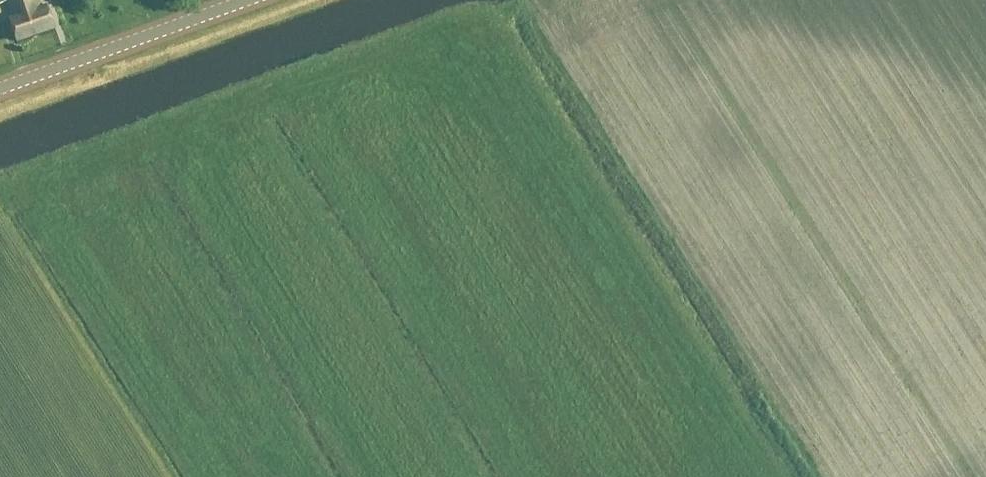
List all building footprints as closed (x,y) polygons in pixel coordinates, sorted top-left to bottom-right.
[(7,1),(13,19),(7,21),(15,43),(53,30),(46,8),(40,10),(37,0),(0,0),(0,3),(7,1)]
